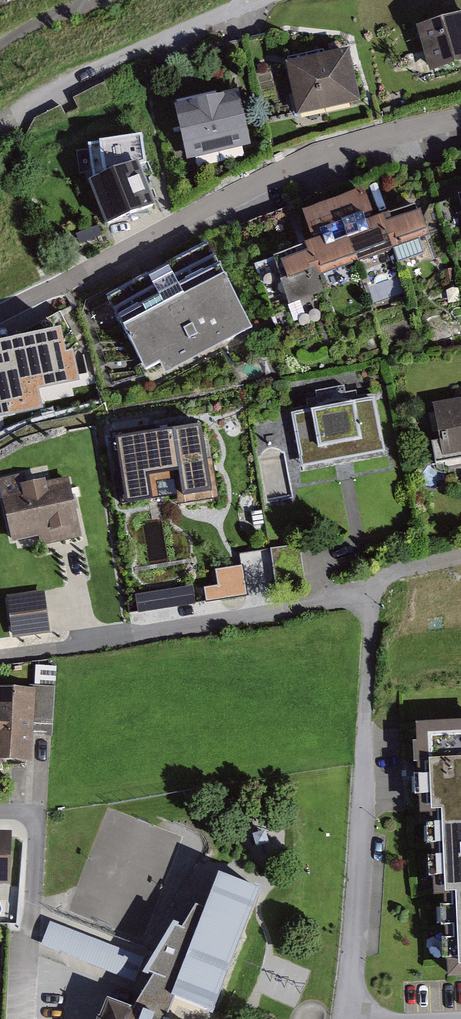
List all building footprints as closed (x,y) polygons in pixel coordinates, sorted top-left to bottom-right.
[(421,26),(433,71),(460,63),(460,15),(421,26)] [(351,46),(287,64),(297,113),(363,100),(351,46)] [(239,95),(179,107),(188,155),(248,143),(239,95)] [(93,147),(97,182),(143,162),(140,140),(93,147)] [(97,182),(89,186),(106,228),(153,208),(136,166),(97,182)] [(434,227),(290,277),(306,321),(449,271),(434,227)] [(220,262),(122,311),(165,395),(263,346),(220,262)] [(60,312),(0,345),(0,417),(43,407),(39,390),(80,380),(73,352),(66,353),(62,338),(72,333),(60,312)] [(308,413),(293,416),(303,468),(382,454),(373,403),(358,406),(356,393),(345,395),(344,388),(315,393),(317,399),(306,401),(308,413)] [(436,408),(442,442),(432,444),(436,463),(460,459),(460,403),(436,408)] [(160,425),(107,434),(120,509),(155,504),(151,481),(176,477),(181,504),(219,498),(213,465),(204,467),(198,429),(162,435),(160,425)] [(24,478),(0,483),(13,541),(39,535),(41,545),(78,537),(67,484),(27,492),(24,478)] [(194,604),(191,589),(137,598),(140,614),(194,604)] [(58,606),(23,611),(27,640),(62,635),(58,606)] [(48,710),(13,707),(8,773),(43,776),(48,710)] [(417,727),(419,819),(430,818),(433,900),(445,900),(448,981),(460,980),(460,726),(417,727)] [(0,849),(0,903),(21,904),(22,850),(0,849)] [(133,1014),(146,1018),(167,1018),(173,1003),(212,1017),(259,895),(218,879),(205,914),(196,911),(184,932),(175,929),(147,977),(153,979),(133,1014)] [(142,960),(51,924),(42,946),(133,982),(142,960)] [(133,1014),(107,1005),(102,1018),(146,1018),(133,1014)]
